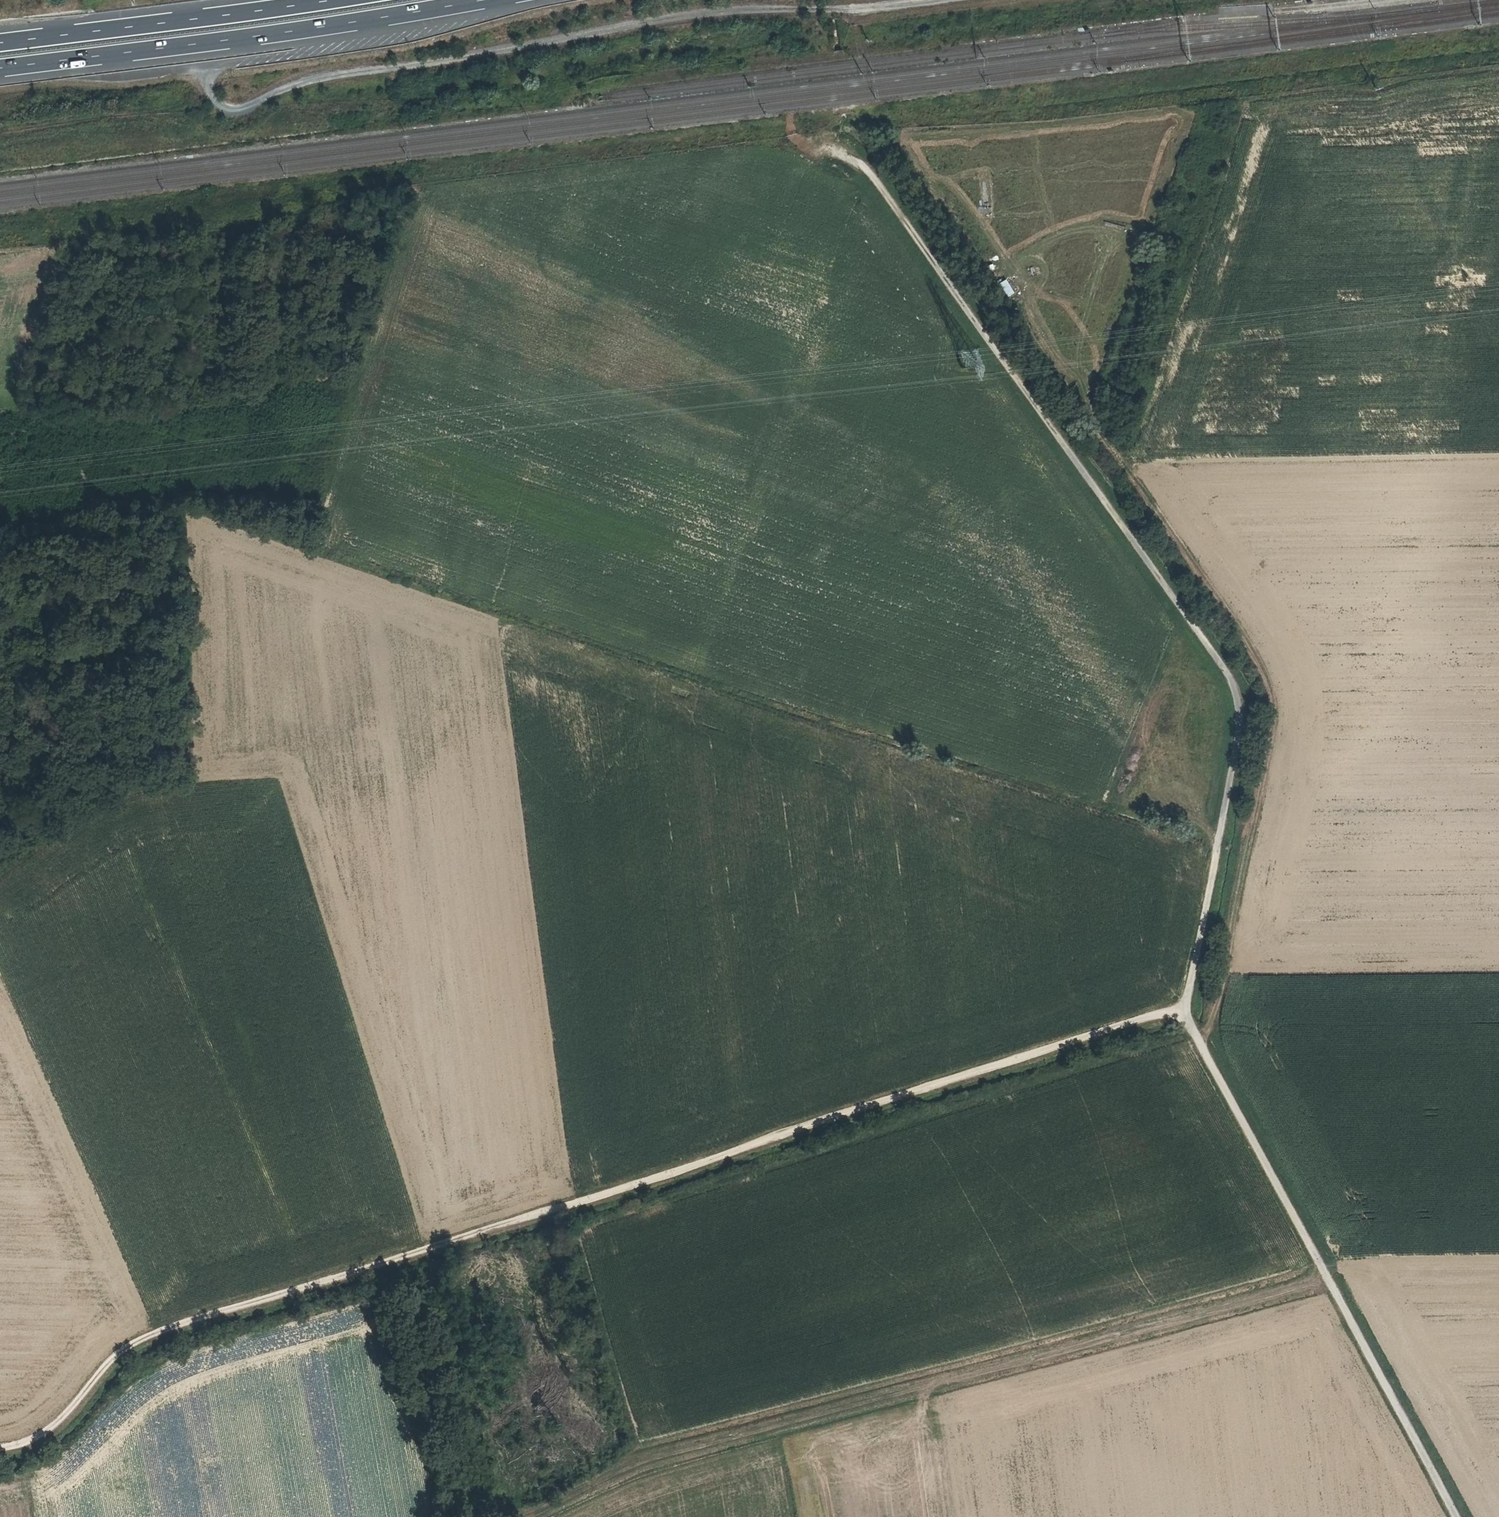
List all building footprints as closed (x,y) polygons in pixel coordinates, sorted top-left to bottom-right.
[(1000,282),(1007,297),(1015,294),(1007,278),(1000,282)]
